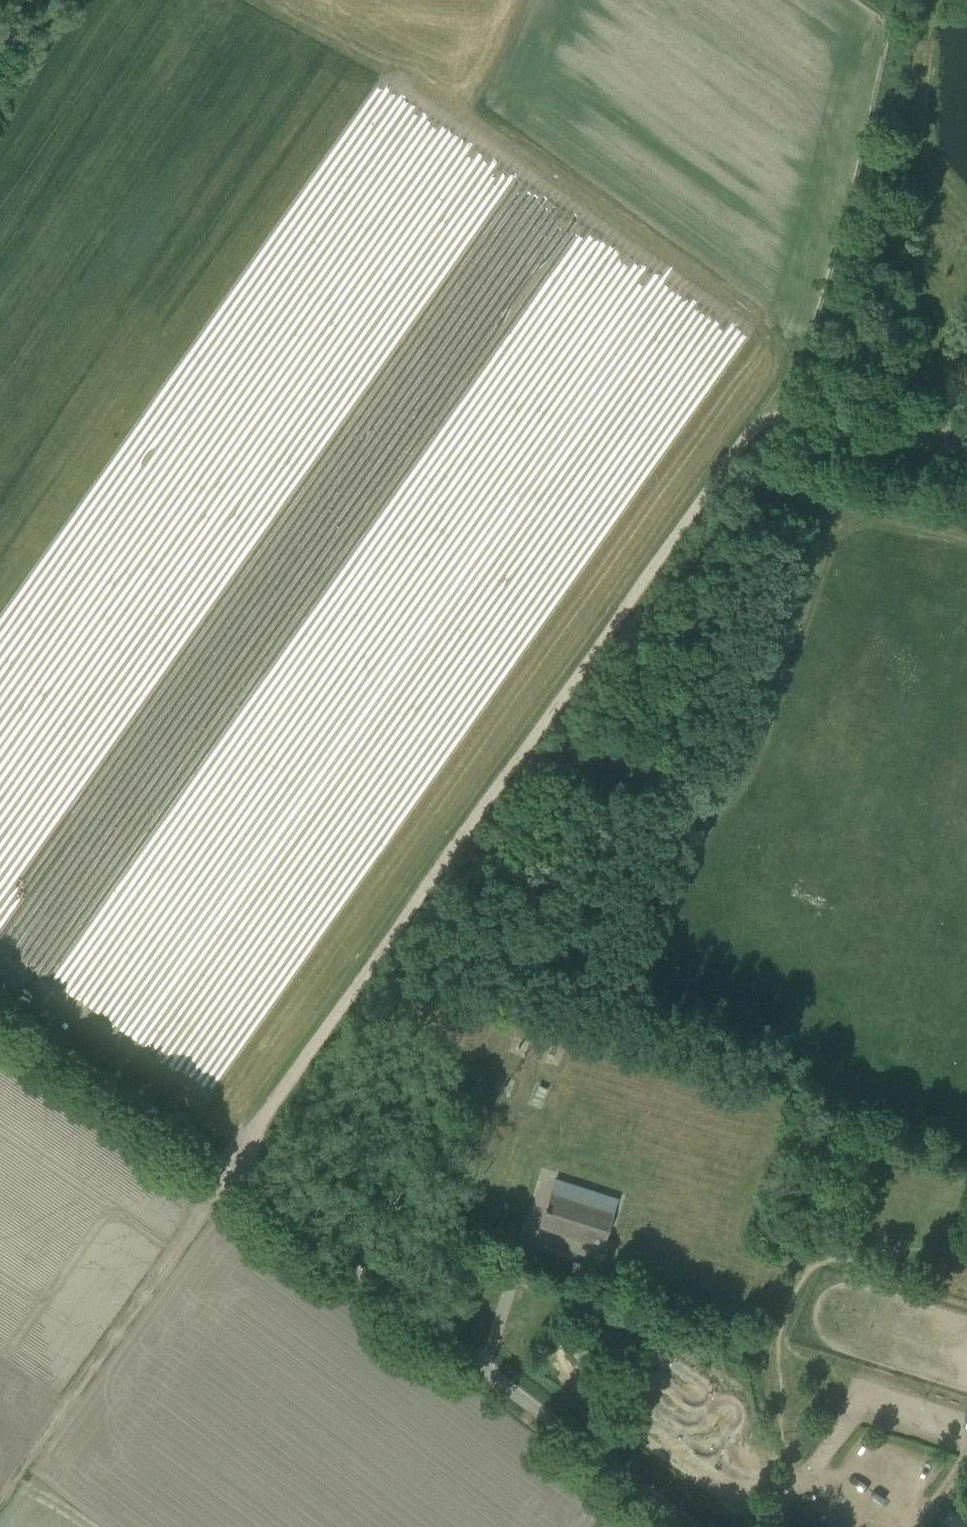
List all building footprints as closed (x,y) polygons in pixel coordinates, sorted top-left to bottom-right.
[(603,1248),(618,1199),(555,1178),(539,1227),(603,1248)]
